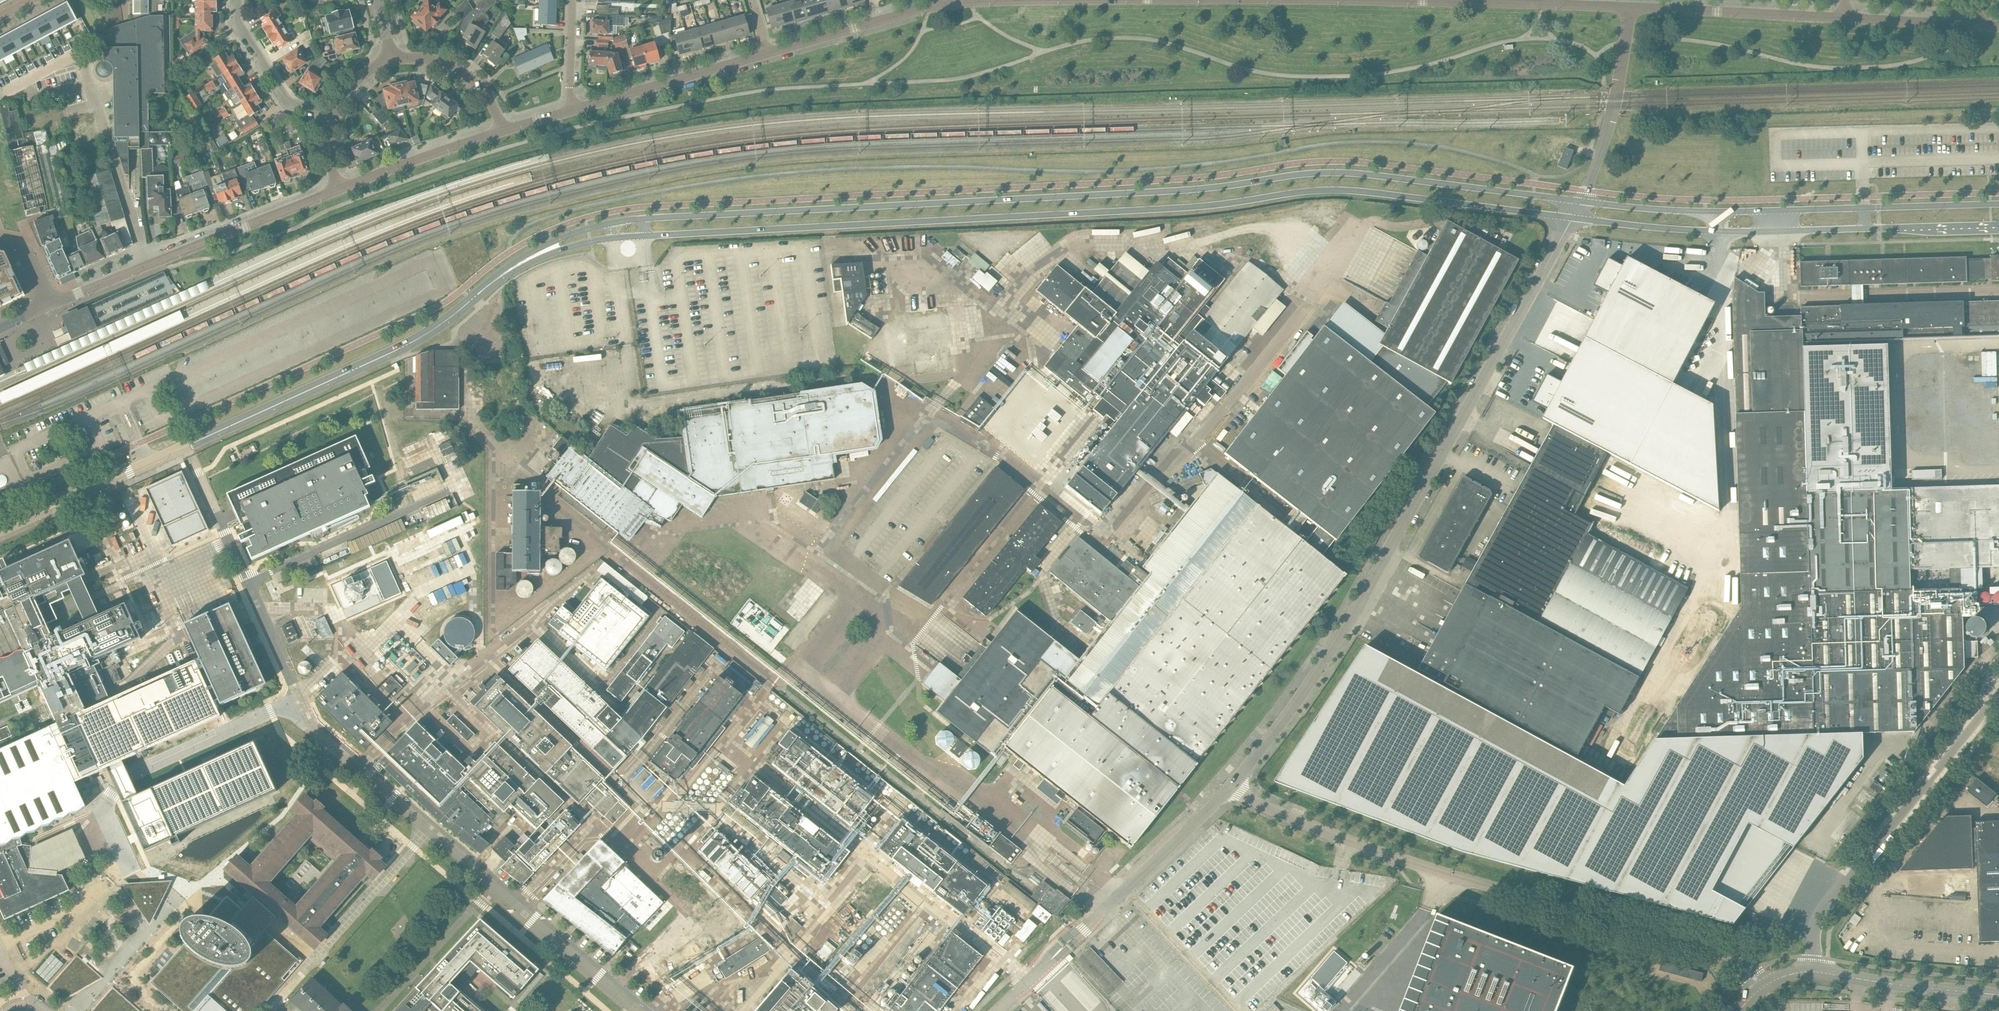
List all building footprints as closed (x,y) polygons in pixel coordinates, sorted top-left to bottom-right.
[(164,0),(140,0),(134,0),(134,4),(133,4),(133,19),(157,11),(157,4),(164,5),(164,0)] [(435,0),(429,0),(417,13),(416,12),(415,14),(412,18),(426,31),(431,26),(433,28),(440,20),(438,18),(449,8),(442,1),(439,4),(435,0)] [(473,9),(467,0),(465,0),(453,12),(462,21),(473,9)] [(462,21),(470,25),(463,38),(467,41),(466,44),(475,49),(485,32),(479,28),(481,24),(483,24),(485,24),(487,23),(488,21),(488,18),(488,16),(485,14),(496,2),(496,1),(497,0),(483,0),(474,10),(473,9),(462,21)] [(801,0),(800,0),(790,3),(795,21),(797,20),(798,22),(805,20),(805,18),(806,18),(801,0)] [(814,0),(801,0),(806,18),(808,17),(808,19),(816,17),(815,15),(818,14),(814,0)] [(826,0),(814,0),(818,14),(820,14),(821,15),(828,13),(828,12),(829,11),(826,0)] [(839,0),(826,0),(829,11),(831,11),(831,12),(839,10),(838,8),(841,8),(839,0)] [(844,7),(844,9),(851,7),(851,5),(852,4),(851,0),(839,0),(841,8),(844,7)] [(216,2),(196,2),(196,19),(205,19),(205,12),(213,13),(216,13),(216,2)] [(67,3),(58,9),(67,25),(76,20),(67,3)] [(677,12),(680,12),(678,7),(677,7),(677,3),(672,5),(672,13),(677,13),(677,12)] [(790,3),(778,6),(783,24),(785,24),(785,26),(793,23),(792,22),(795,21),(790,3)] [(619,11),(619,9),(608,8),(609,6),(597,5),(596,15),(596,16),(598,16),(608,16),(619,15),(624,15),(633,15),(633,11),(619,11)] [(556,6),(539,6),(539,25),(555,25),(556,6)] [(771,28),(783,24),(778,6),(766,10),(767,14),(763,15),(766,24),(770,23),(771,28)] [(58,9),(49,13),(58,30),(67,25),(58,9)] [(268,36),(283,27),(277,17),(280,16),(277,10),(261,19),(264,24),(262,25),(263,28),(268,36)] [(345,19),(343,11),(332,14),(333,16),(320,19),(322,26),(323,26),(327,40),(352,33),(353,30),(353,28),(353,27),(354,26),(355,25),(355,24),(356,23),(356,22),(355,21),(355,20),(354,19),(352,19),(351,19),(351,18),(345,19)] [(196,19),(196,30),(179,40),(191,59),(198,54),(208,47),(211,46),(211,44),(212,43),(209,37),(207,38),(204,33),(206,31),(212,31),(213,13),(205,12),(205,19),(196,19)] [(49,13),(40,18),(49,35),(58,30),(49,13)] [(510,24),(506,14),(492,34),(496,38),(484,55),(489,58),(487,60),(495,66),(501,59),(499,57),(508,46),(499,39),(510,24)] [(598,40),(607,40),(608,40),(613,41),(612,39),(613,39),(613,34),(607,34),(608,26),(622,26),(623,27),(624,15),(619,15),(608,16),(596,16),(596,21),(591,21),(590,34),(593,34),(593,36),(599,36),(598,40)] [(139,149),(139,151),(141,151),(141,150),(149,150),(149,146),(149,132),(148,94),(171,94),(171,66),(171,59),(170,16),(149,16),(117,26),(103,32),(104,61),(105,61),(107,62),(108,62),(109,63),(110,64),(112,65),(112,66),(113,68),(113,69),(115,142),(125,174),(126,175),(127,175),(128,175),(128,174),(129,174),(129,173),(129,149),(139,149)] [(744,16),(732,20),(737,38),(749,34),(748,29),(751,28),(749,19),(745,20),(744,16)] [(40,18),(31,23),(40,40),(49,35),(40,18)] [(669,32),(670,20),(658,23),(661,35),(669,32)] [(726,41),(728,40),(729,42),(736,40),(736,38),(737,38),(732,20),(720,23),(726,41)] [(31,23),(22,28),(31,45),(40,40),(31,23)] [(726,41),(720,23),(709,26),(714,44),(716,44),(716,46),(724,43),(723,42),(726,41)] [(714,44),(709,26),(697,30),(703,48),(705,47),(706,49),(713,46),(713,45),(714,44)] [(288,35),(283,27),(268,36),(272,44),(273,43),(274,46),(277,45),(279,49),(295,39),(291,33),(288,35)] [(22,28),(13,33),(22,49),(31,45),(22,28)] [(311,39),(309,29),(297,37),(301,45),(303,44),(309,41),(311,39)] [(703,48),(697,30),(686,33),(691,51),(693,50),(693,52),(700,50),(700,48),(703,48)] [(13,33),(4,37),(13,54),(22,49),(13,33)] [(90,33),(80,38),(83,43),(83,44),(93,39),(90,33)] [(679,54),(691,51),(686,33),(674,36),(676,42),(671,44),(671,51),(678,49),(679,54)] [(355,34),(337,39),(339,49),(320,54),(324,58),(329,56),(330,60),(336,58),(336,55),(359,49),(357,41),(359,40),(357,35),(355,35),(355,34)] [(624,35),(618,37),(622,48),(628,46),(624,35)] [(0,39),(0,52),(4,59),(13,54),(4,37),(0,39)] [(622,48),(618,37),(613,39),(612,39),(613,41),(616,50),(622,48)] [(607,40),(598,40),(597,40),(596,46),(596,52),(589,52),(589,65),(607,66),(606,47),(607,40)] [(608,40),(607,40),(606,47),(607,66),(610,75),(622,71),(617,53),(607,53),(608,40)] [(309,41),(303,44),(304,47),(303,47),(283,60),(292,73),(306,63),(301,57),(303,56),(302,54),(303,54),(302,53),(303,52),(304,53),(306,52),(307,51),(306,49),(312,45),(309,41)] [(647,64),(649,63),(649,64),(655,62),(654,62),(660,60),(655,43),(642,47),(644,55),(647,64)] [(548,45),(530,52),(537,67),(554,60),(548,45)] [(214,56),(208,47),(198,54),(201,59),(203,58),(205,61),(203,62),(208,69),(217,63),(215,59),(213,56),(214,56)] [(647,64),(644,55),(642,47),(629,50),(634,67),(640,66),(640,67),(646,65),(645,64),(647,64)] [(537,67),(530,52),(513,60),(519,74),(537,67)] [(215,59),(217,63),(224,74),(238,65),(232,55),(228,58),(225,53),(215,59)] [(327,61),(322,57),(322,56),(319,58),(315,60),(310,64),(303,75),(305,76),(300,83),(315,92),(325,76),(318,71),(327,61)] [(227,82),(224,84),(228,91),(241,83),(238,78),(244,75),(238,65),(224,74),(223,75),(227,82)] [(204,86),(206,91),(215,86),(212,81),(204,86)] [(229,100),(230,100),(234,106),(240,102),(255,93),(250,84),(244,87),(241,83),(228,91),(225,93),(229,100)] [(399,87),(401,96),(403,102),(404,106),(405,110),(422,106),(425,97),(418,99),(414,83),(407,85),(406,84),(405,84),(404,84),(403,84),(402,84),(402,85),(401,85),(400,86),(399,87)] [(459,106),(432,85),(427,96),(434,100),(431,104),(450,119),(456,110),(458,112),(459,112),(460,112),(461,112),(462,112),(463,111),(464,110),(464,109),(464,108),(463,107),(463,106),(462,106),(460,104),(459,106)] [(399,87),(398,87),(397,86),(396,86),(395,86),(394,86),(393,86),(393,87),(392,88),(391,88),(384,90),(386,96),(382,98),(380,95),(374,100),(382,109),(387,105),(390,114),(405,110),(404,106),(403,102),(401,96),(399,87)] [(203,107),(194,92),(186,97),(195,112),(203,107)] [(240,120),(237,122),(244,134),(258,126),(252,116),(261,110),(257,105),(262,103),(255,93),(240,102),(234,106),(232,107),(240,120)] [(52,210),(52,209),(49,210),(34,148),(37,147),(33,132),(24,134),(18,111),(10,113),(7,101),(0,103),(0,108),(11,151),(20,191),(27,219),(52,210)] [(381,110),(374,116),(382,125),(389,119),(381,110)] [(288,116),(282,113),(273,119),(277,127),(287,121),(288,116)] [(49,144),(45,130),(34,132),(37,147),(49,144)] [(389,141),(392,148),(409,140),(400,130),(385,137),(387,142),(389,141)] [(149,132),(149,146),(172,145),(171,132),(149,132)] [(230,143),(225,134),(215,140),(221,149),(230,143)] [(98,227),(104,225),(110,223),(112,228),(115,227),(118,233),(125,247),(133,243),(125,218),(110,170),(100,135),(76,143),(86,178),(83,179),(88,198),(98,227)] [(418,135),(412,137),(414,144),(421,142),(418,135)] [(359,163),(392,148),(389,141),(387,142),(385,137),(379,140),(378,137),(369,141),(367,137),(360,140),(362,144),(352,149),(359,163)] [(270,153),(266,139),(258,142),(262,156),(270,153)] [(72,146),(71,140),(51,144),(54,157),(57,156),(74,150),(72,146)] [(214,141),(210,143),(214,153),(219,150),(214,141)] [(288,155),(296,177),(302,175),(304,176),(307,174),(309,172),(300,145),(292,148),(289,141),(284,143),(286,150),(288,155)] [(202,145),(195,148),(197,154),(204,152),(202,145)] [(1574,151),(1565,147),(1558,166),(1567,169),(1574,151)] [(149,150),(141,150),(141,151),(142,178),(148,178),(149,210),(154,210),(154,213),(160,212),(161,216),(170,216),(168,172),(167,170),(166,169),(163,169),(161,168),(159,169),(157,170),(155,171),(153,173),(152,150),(149,150)] [(185,157),(183,154),(177,156),(180,162),(186,160),(185,157)] [(296,177),(288,155),(275,159),(283,182),(284,181),(286,182),(290,181),(291,179),(296,177)] [(180,162),(177,156),(172,159),(174,164),(180,162)] [(257,170),(255,162),(238,168),(246,192),(251,190),(252,193),(253,193),(255,194),(258,193),(259,190),(264,189),(257,170)] [(264,189),(269,187),(271,188),(275,187),(276,184),(277,184),(270,165),(257,170),(264,189)] [(231,200),(233,200),(233,201),(238,199),(237,198),(239,198),(238,196),(242,194),(239,185),(240,185),(235,169),(222,174),(225,183),(229,194),(231,200)] [(225,183),(222,174),(210,178),(212,182),(219,203),(223,201),(224,203),(225,203),(226,204),(231,202),(230,201),(231,200),(229,194),(225,183)] [(209,208),(210,208),(209,205),(212,204),(212,202),(214,202),(207,182),(189,189),(198,213),(202,211),(204,212),(208,211),(209,208)] [(194,214),(198,213),(189,189),(183,191),(182,189),(176,191),(179,199),(174,201),(174,204),(176,215),(183,212),(185,217),(186,217),(189,218),(193,217),(194,214)] [(52,210),(27,219),(31,236),(38,235),(43,246),(44,245),(49,256),(47,257),(57,278),(60,279),(74,273),(65,254),(67,253),(66,249),(64,245),(61,238),(59,239),(53,223),(55,222),(52,210)] [(966,654),(962,660),(967,664),(957,677),(945,667),(928,688),(944,701),(936,712),(993,757),(1002,746),(1006,749),(996,763),(1001,767),(1011,754),(1018,759),(1024,764),(1058,791),(1055,795),(1061,800),(1061,799),(1066,802),(1069,799),(1122,842),(1130,848),(1132,845),(1138,837),(1138,838),(1142,832),(1151,821),(1157,813),(1160,809),(1166,802),(1176,789),(1177,789),(1179,787),(1178,786),(1194,766),(1195,766),(1197,764),(1196,764),(1323,604),(1346,575),(1322,556),(1335,540),(1435,413),(1427,407),(1447,382),(1451,384),(1518,260),(1446,221),(1441,229),(1427,256),(1417,250),(1388,303),(1385,302),(1375,321),(1388,328),(1384,334),(1343,302),(1325,327),(1323,326),(1312,340),(1304,334),(1278,369),(1285,375),(1224,454),(1294,508),(1281,524),(1257,504),(1211,468),(1199,473),(1204,484),(1206,485),(1188,509),(1138,469),(1135,472),(1185,512),(1142,567),(1149,573),(1147,575),(1136,566),(1135,567),(1125,560),(1118,569),(1078,537),(1050,572),(1089,604),(1111,622),(1079,661),(1054,641),(1016,610),(991,642),(985,637),(980,643),(983,645),(972,658),(966,654)] [(107,232),(106,233),(104,225),(98,227),(95,228),(99,236),(103,246),(102,247),(102,248),(107,257),(126,249),(125,247),(118,233),(114,235),(112,231),(110,231),(107,232)] [(79,249),(87,267),(105,258),(101,249),(95,236),(92,230),(76,237),(78,245),(79,249)] [(1417,244),(1417,245),(1417,246),(1417,247),(1417,248),(1418,248),(1418,249),(1419,250),(1420,250),(1420,251),(1421,251),(1422,251),(1423,251),(1424,250),(1425,250),(1425,249),(1426,249),(1427,248),(1427,247),(1427,246),(1427,245),(1427,244),(1427,243),(1426,242),(1425,241),(1424,241),(1423,240),(1422,240),(1421,240),(1420,240),(1419,241),(1418,242),(1417,242),(1417,243),(1417,244)] [(78,271),(87,267),(80,252),(73,255),(70,247),(66,249),(67,253),(65,254),(74,273),(78,271)] [(25,296),(16,276),(5,253),(0,252),(0,308),(25,296)] [(985,270),(990,265),(974,252),(968,260),(978,269),(971,278),(988,292),(998,280),(985,270)] [(1991,256),(1991,259),(1967,259),(1967,257),(1800,262),(1801,287),(1967,282),(1967,279),(1992,279),(1992,281),(1998,281),(1998,256),(1991,256)] [(1596,318),(1586,338),(1674,384),(1716,303),(1713,302),(1628,257),(1623,266),(1608,258),(1594,286),(1609,293),(1596,318)] [(1056,265),(1036,291),(1043,297),(1047,300),(1078,325),(1044,366),(1085,400),(1091,392),(1101,399),(1092,409),(1103,418),(1106,415),(1114,422),(1121,414),(1123,416),(1116,424),(1066,486),(1101,514),(1135,472),(1138,469),(1179,418),(1195,398),(1204,406),(1214,394),(1220,399),(1226,392),(1211,379),(1226,360),(1237,347),(1283,290),(1248,261),(1210,309),(1205,304),(1224,280),(1199,259),(1187,273),(1168,258),(1161,266),(1156,262),(1148,272),(1132,258),(1125,266),(1118,260),(1107,274),(1107,273),(1108,271),(1099,263),(1093,270),(1103,278),(1105,276),(1091,294),(1056,265)] [(862,263),(830,265),(834,292),(842,291),(846,325),(847,325),(848,324),(872,339),(879,328),(855,312),(866,295),(862,263)] [(73,314),(79,328),(63,335),(66,343),(98,329),(174,294),(172,290),(172,289),(164,272),(73,314)] [(1735,278),(1733,292),(1734,333),(1742,607),(1656,739),(1863,733),(1915,732),(1965,668),(1962,590),(1983,590),(1982,569),(1998,568),(1998,485),(1908,488),(1900,488),(1892,488),(1892,479),(1889,397),(1888,345),(1868,346),(1803,347),(1803,345),(1803,343),(1903,339),(1998,336),(1998,301),(1910,304),(1910,301),(1904,301),(1904,304),(1801,307),(1802,331),(1761,332),(1759,293),(1735,278)] [(1548,374),(1533,402),(1548,410),(1543,418),(1554,424),(1554,425),(1607,453),(1574,513),(1593,524),(1684,574),(1720,510),(1720,505),(1717,452),(1714,405),(1703,399),(1674,384),(1586,338),(1562,382),(1548,374)] [(5,374),(2,367),(9,363),(0,343),(0,377),(5,374)] [(416,356),(416,403),(416,410),(459,409),(459,351),(459,350),(433,350),(416,356)] [(1921,355),(1921,363),(1937,363),(1937,355),(1921,355)] [(1941,367),(1909,367),(1910,440),(1942,439),(1941,367)] [(563,489),(558,496),(603,531),(608,525),(627,540),(644,520),(643,522),(652,525),(658,527),(660,528),(664,519),(671,521),(682,505),(702,518),(710,506),(715,497),(717,497),(717,496),(721,496),(766,489),(777,487),(834,479),(832,463),(835,462),(834,455),(838,455),(870,450),(870,449),(876,448),(881,439),(874,393),(860,385),(727,404),(678,411),(680,419),(683,438),(656,440),(634,425),(627,436),(610,425),(588,458),(563,489)] [(996,411),(979,396),(959,420),(979,432),(996,411)] [(1951,407),(1950,419),(1963,419),(1963,407),(1951,407)] [(394,434),(405,460),(433,448),(422,422),(394,434)] [(1466,584),(1419,669),(1437,678),(1578,755),(1605,706),(1620,714),(1679,604),(1689,587),(1589,532),(1593,524),(1574,513),(1607,453),(1554,425),(1508,509),(1505,514),(1466,583),(1466,584)] [(1962,426),(1950,427),(1951,446),(1963,446),(1964,459),(1982,458),(1982,445),(1976,445),(1975,431),(1962,431),(1962,426)] [(444,429),(433,434),(444,457),(455,452),(444,429)] [(232,492),(227,494),(241,526),(243,526),(246,533),(238,536),(241,543),(249,539),(252,546),(247,549),(252,560),(370,507),(365,496),(368,495),(365,487),(375,482),(372,476),(368,478),(365,470),(370,468),(356,436),(232,492)] [(563,489),(588,458),(561,437),(552,448),(565,457),(548,478),(563,489)] [(456,454),(445,459),(447,464),(459,459),(456,454)] [(462,467),(451,472),(454,478),(465,473),(462,467)] [(1024,491),(995,467),(899,586),(931,605),(937,598),(1024,491)] [(1942,468),(1912,469),(1912,479),(1943,478),(1942,468)] [(182,471),(145,488),(163,527),(200,510),(183,472),(182,471)] [(434,477),(432,474),(413,482),(415,486),(434,477)] [(467,477),(456,482),(460,491),(471,486),(467,477)] [(1465,477),(1464,477),(1462,478),(1444,512),(1442,511),(1437,520),(1438,521),(1420,555),(1419,556),(1420,557),(1447,572),(1448,572),(1449,572),(1450,572),(1487,504),(1490,499),(1492,494),(1492,493),(1492,492),(1465,477)] [(524,484),(512,484),(512,492),(524,492),(524,484)] [(524,492),(512,492),(512,553),(497,553),(497,589),(509,589),(509,584),(515,584),(515,571),(539,571),(540,552),(557,552),(559,550),(560,538),(562,538),(563,528),(540,528),(541,492),(538,492),(524,492)] [(823,504),(805,492),(799,502),(816,513),(823,504)] [(424,514),(427,520),(450,509),(447,503),(424,514)] [(1062,523),(1038,504),(962,598),(985,617),(1026,568),(1031,572),(1040,561),(1035,556),(1062,523)] [(1158,511),(1164,515),(1168,509),(1162,505),(1158,511)] [(466,511),(462,513),(466,523),(476,518),(473,512),(468,515),(466,511)] [(460,516),(427,531),(430,539),(464,524),(460,516)] [(382,529),(386,539),(405,530),(403,524),(395,528),(393,524),(382,529)] [(454,534),(462,552),(452,555),(457,567),(474,561),(462,531),(454,534)] [(418,536),(396,546),(401,557),(423,547),(418,536)] [(99,615),(81,577),(85,575),(70,540),(0,572),(0,703),(37,686),(55,724),(0,749),(0,909),(5,919),(69,890),(63,875),(29,872),(32,845),(22,845),(20,836),(57,820),(86,806),(77,787),(78,787),(78,786),(79,785),(79,784),(79,783),(84,781),(85,782),(86,783),(87,783),(87,784),(88,784),(89,784),(90,783),(91,783),(91,782),(92,781),(92,780),(92,779),(92,778),(91,775),(106,768),(111,778),(122,802),(144,852),(277,791),(254,742),(138,795),(127,770),(123,761),(221,716),(216,706),(220,704),(220,705),(246,694),(258,688),(266,684),(242,632),(229,604),(209,613),(184,624),(203,668),(199,670),(195,661),(110,700),(95,667),(101,664),(99,661),(93,663),(92,660),(141,638),(125,604),(99,615)] [(347,545),(351,554),(359,551),(355,542),(347,545)] [(437,548),(404,563),(409,574),(442,559),(437,548)] [(568,548),(566,548),(565,548),(564,549),(563,549),(562,550),(561,551),(560,552),(560,553),(559,554),(559,555),(559,556),(559,557),(559,558),(559,559),(560,560),(561,562),(562,563),(563,564),(564,564),(566,565),(567,565),(569,565),(570,565),(571,564),(572,564),(573,563),(574,562),(575,560),(576,559),(576,558),(576,557),(576,556),(576,555),(575,553),(575,552),(574,551),(573,550),(572,549),(571,549),(570,548),(568,548)] [(80,560),(83,559),(85,564),(93,560),(88,549),(77,553),(80,560)] [(545,568),(545,569),(545,570),(545,571),(545,572),(546,573),(547,574),(548,575),(550,576),(551,577),(553,577),(555,577),(556,576),(557,576),(558,575),(559,574),(560,573),(561,572),(561,571),(562,570),(562,568),(562,567),(561,566),(561,565),(561,564),(560,563),(559,562),(558,561),(557,561),(555,560),(553,560),(552,560),(551,560),(550,561),(549,561),(548,562),(547,563),(546,564),(545,565),(545,566),(545,568)] [(387,561),(370,568),(385,600),(401,593),(387,561)] [(565,603),(552,620),(562,628),(558,632),(606,670),(652,613),(641,605),(648,597),(604,562),(597,570),(638,603),(635,606),(601,579),(576,611),(565,603)] [(345,591),(345,592),(345,593),(345,594),(345,595),(346,596),(346,597),(347,598),(347,599),(348,600),(349,600),(350,601),(351,601),(352,601),(353,601),(354,602),(355,601),(356,601),(357,601),(358,601),(359,600),(360,600),(361,599),(361,598),(362,597),(363,596),(363,595),(363,594),(364,594),(364,592),(364,591),(364,590),(363,589),(363,588),(362,587),(362,586),(361,585),(360,585),(359,584),(359,583),(357,583),(356,583),(355,582),(354,582),(352,577),(345,580),(347,585),(347,586),(346,586),(346,587),(345,588),(345,589),(345,590),(345,591)] [(282,586),(284,598),(315,591),(312,579),(282,586)] [(456,580),(439,588),(444,600),(462,592),(456,580)] [(425,598),(437,594),(432,581),(421,586),(425,598)] [(526,581),(524,581),(523,581),(522,581),(521,581),(520,582),(519,583),(518,584),(517,585),(517,586),(516,586),(516,588),(516,589),(516,590),(516,591),(517,593),(518,594),(518,595),(519,595),(519,596),(520,597),(521,597),(523,597),(523,598),(524,598),(526,598),(526,597),(527,597),(528,597),(529,596),(530,595),(531,595),(531,594),(532,594),(532,593),(532,592),(533,592),(533,591),(533,590),(533,589),(533,588),(533,587),(532,586),(532,585),(531,584),(530,583),(529,582),(528,581),(527,581),(526,581)] [(792,655),(835,600),(822,591),(780,645),(792,655)] [(131,602),(126,604),(130,615),(136,612),(131,602)] [(1080,610),(1071,622),(1087,635),(1097,623),(1080,610)] [(325,616),(314,621),(323,639),(333,635),(325,616)] [(658,624),(606,690),(621,702),(667,644),(672,648),(685,631),(665,616),(663,618),(661,617),(656,622),(658,624)] [(444,632),(444,633),(444,635),(444,636),(444,637),(445,639),(445,640),(446,641),(447,642),(448,643),(449,645),(450,645),(451,646),(452,647),(453,648),(455,648),(456,648),(456,649),(457,649),(459,649),(460,649),(461,649),(463,649),(464,648),(465,648),(467,647),(468,646),(469,646),(470,645),(471,644),(472,643),(473,641),(473,640),(474,639),(474,638),(475,636),(475,635),(475,634),(475,632),(475,631),(475,629),(474,628),(474,627),(473,626),(472,624),(471,623),(470,622),(469,621),(468,621),(467,620),(466,619),(465,619),(463,618),(462,618),(461,618),(459,618),(458,618),(457,618),(455,618),(454,619),(453,619),(452,620),(451,621),(449,621),(448,622),(448,623),(447,624),(446,626),(445,627),(445,628),(444,629),(444,631),(444,632)] [(1988,631),(1989,629),(1989,627),(1988,625),(1987,623),(1986,621),(1985,620),(1983,619),(1981,618),(1979,618),(1977,618),(1976,618),(1974,619),(1972,620),(1971,621),(1970,623),(1969,625),(1968,627),(1968,629),(1968,630),(1969,632),(1970,634),(1971,635),(1973,637),(1975,638),(1976,638),(1978,638),(1980,638),(1982,638),(1984,637),(1985,636),(1987,634),(1988,632),(1988,631)] [(299,639),(291,623),(281,627),(289,643),(299,639)] [(538,639),(508,670),(592,749),(613,769),(642,738),(667,707),(714,648),(692,631),(691,631),(621,717),(538,639)] [(439,638),(430,647),(450,666),(458,658),(452,652),(456,649),(456,648),(455,648),(453,648),(452,647),(451,646),(450,645),(449,645),(448,643),(447,642),(446,641),(445,640),(445,639),(444,637),(441,640),(439,638)] [(1965,641),(1966,657),(1978,657),(1977,641),(1965,641)] [(1367,645),(1276,782),(1371,817),(1461,851),(1734,925),(1743,913),(1743,912),(1746,909),(1736,903),(1713,891),(1749,823),(1794,847),(1864,758),(1864,750),(1863,733),(1656,739),(1626,784),(1626,786),(1367,645)] [(517,646),(514,649),(519,654),(523,651),(517,646)] [(298,667),(298,668),(298,669),(299,670),(299,671),(300,672),(300,673),(301,673),(302,674),(303,674),(304,674),(305,674),(306,674),(307,674),(308,674),(309,673),(310,673),(310,672),(311,671),(311,670),(311,669),(312,668),(312,667),(311,666),(311,665),(310,664),(310,663),(309,663),(308,662),(307,662),(306,661),(305,661),(304,661),(303,662),(302,662),(301,663),(300,663),(299,664),(299,665),(299,666),(298,667)] [(342,672),(315,699),(365,750),(393,722),(342,672)] [(479,693),(470,702),(474,706),(578,805),(605,777),(501,679),(496,674),(487,684),(485,687),(482,684),(479,687),(482,690),(479,693)] [(391,676),(381,686),(393,698),(403,688),(391,676)] [(743,696),(718,677),(650,762),(674,782),(743,696)] [(756,679),(748,690),(752,694),(761,683),(756,679)] [(44,704),(38,707),(41,715),(48,712),(44,704)] [(743,741),(754,749),(774,721),(763,713),(743,741)] [(453,714),(446,721),(468,742),(475,734),(453,714)] [(428,717),(426,719),(431,724),(427,728),(431,732),(437,726),(433,722),(428,717)] [(386,756),(379,763),(440,822),(479,852),(480,853),(483,851),(483,850),(487,845),(488,843),(477,834),(490,821),(498,828),(509,817),(504,812),(510,805),(536,830),(540,826),(560,805),(563,801),(547,786),(541,780),(538,783),(495,742),(476,763),(469,756),(464,762),(471,768),(465,774),(462,771),(464,769),(417,723),(386,756)] [(1974,738),(1983,727),(1979,724),(1970,735),(1974,738)] [(8,726),(0,729),(0,740),(1,741),(12,736),(8,726)] [(441,729),(436,734),(440,738),(445,733),(441,729)] [(794,736),(788,731),(778,745),(784,749),(772,764),(850,827),(874,797),(795,734),(794,736)] [(937,738),(937,739),(937,740),(937,742),(937,743),(938,744),(939,745),(940,746),(941,747),(942,748),(943,748),(945,748),(946,748),(947,748),(948,748),(949,747),(950,746),(951,746),(952,745),(953,744),(953,742),(954,741),(954,740),(954,738),(953,737),(953,736),(952,734),(951,733),(950,732),(948,732),(947,731),(946,731),(945,731),(944,731),(942,731),(941,732),(940,733),(939,734),(938,735),(937,736),(937,738)] [(957,741),(949,751),(959,758),(967,749),(957,741)] [(963,759),(963,761),(963,762),(963,763),(964,764),(964,765),(965,766),(966,767),(967,767),(968,768),(969,768),(970,769),(971,769),(972,769),(973,769),(974,768),(975,768),(976,767),(977,766),(978,765),(979,764),(979,763),(980,762),(980,760),(980,759),(979,758),(979,757),(979,756),(978,755),(977,754),(976,754),(976,753),(975,753),(974,752),(973,752),(972,752),(971,752),(969,752),(968,752),(967,753),(966,753),(965,754),(964,755),(964,756),(963,757),(963,758),(963,759)] [(1018,759),(1013,765),(1019,770),(1024,764),(1018,759)] [(658,799),(668,788),(643,767),(633,778),(658,799)] [(837,844),(753,776),(751,778),(744,791),(740,787),(728,802),(731,805),(742,814),(827,881),(850,852),(848,851),(849,850),(839,842),(837,844)] [(1987,806),(1997,794),(1977,778),(1968,790),(1987,806)] [(1882,788),(1873,781),(1869,787),(1878,793),(1882,788)] [(619,801),(601,784),(586,799),(587,800),(585,802),(592,809),(594,807),(604,817),(605,816),(614,824),(627,810),(618,802),(619,801)] [(182,937),(183,939),(185,942),(187,945),(154,983),(186,1010),(259,1010),(284,982),(285,981),(281,978),(297,959),(266,931),(278,917),(314,948),(326,935),(318,928),(361,880),(363,882),(368,876),(372,879),(378,873),(385,865),(379,860),(381,858),(372,850),(370,852),(321,810),(323,808),(316,801),(314,803),(305,795),(293,809),(297,814),(250,867),(238,856),(226,871),(253,895),(241,909),(228,898),(211,918),(210,918),(207,917),(204,917),(201,917),(198,917),(196,917),(194,917),(191,918),(189,919),(187,920),(185,921),(184,923),(183,924),(182,926),(182,928),(181,930),(181,932),(182,935),(182,937)] [(346,795),(338,803),(347,812),(355,804),(346,795)] [(524,833),(515,843),(520,847),(515,852),(535,871),(580,824),(579,823),(582,819),(572,809),(569,813),(565,810),(545,831),(540,826),(536,830),(530,837),(535,842),(534,843),(529,838),(524,833)] [(1103,830),(1076,809),(1065,822),(1093,844),(1103,830)] [(976,813),(965,828),(989,847),(989,846),(1011,864),(1022,850),(1000,833),(976,813)] [(1975,822),(1976,828),(1972,828),(1971,815),(1944,816),(1911,857),(1911,871),(1973,869),(1973,862),(1977,862),(1980,942),(1998,941),(1998,821),(1975,822)] [(987,887),(902,819),(878,849),(963,916),(987,887)] [(768,880),(717,832),(714,835),(710,831),(706,836),(708,839),(709,838),(710,838),(699,850),(758,906),(769,894),(781,906),(787,899),(768,881),(768,880)] [(505,836),(492,849),(506,862),(500,868),(501,869),(502,868),(522,884),(521,885),(522,885),(531,876),(534,873),(514,854),(510,850),(515,846),(505,836)] [(733,841),(731,844),(739,852),(744,847),(736,839),(734,842),(733,841)] [(624,864),(600,840),(545,898),(546,899),(544,901),(613,954),(612,955),(613,956),(619,948),(627,938),(632,933),(633,934),(637,930),(638,930),(664,903),(623,865),(624,864)] [(782,849),(778,854),(788,862),(791,857),(782,849)] [(744,856),(748,860),(752,855),(748,851),(744,856)] [(652,856),(652,857),(652,858),(653,859),(653,860),(654,861),(655,861),(656,861),(656,862),(657,862),(658,862),(659,861),(660,861),(660,860),(661,860),(661,859),(662,858),(662,857),(662,856),(661,855),(661,854),(660,853),(659,852),(658,852),(657,852),(656,852),(655,852),(654,853),(653,854),(653,855),(652,856)] [(813,872),(798,860),(793,866),(809,878),(813,872)] [(702,870),(699,874),(708,882),(711,878),(702,870)] [(1067,900),(1043,881),(1031,897),(1048,911),(1056,916),(1055,915),(1067,900)] [(168,883),(127,886),(150,920),(157,905),(158,906),(161,899),(161,898),(168,883)] [(768,901),(762,908),(780,925),(786,918),(768,901)] [(1051,915),(1038,905),(1032,913),(1045,923),(1051,915)] [(802,926),(793,918),(782,929),(791,937),(802,926)] [(1575,966),(1453,918),(1416,1010),(1558,1010),(1575,966)] [(395,1010),(425,1010),(427,1008),(430,1010),(485,1010),(461,990),(478,968),(513,999),(539,970),(480,919),(415,988),(416,989),(395,1010)] [(1015,935),(1023,942),(1037,926),(1028,919),(1015,935)] [(880,1008),(883,1010),(885,1010),(888,1008),(889,1009),(888,1010),(939,1010),(982,956),(951,931),(900,996),(897,993),(897,994),(896,995),(895,997),(893,998),(892,998),(890,997),(889,999),(890,1001),(890,1003),(889,1005),(888,1006),(886,1007),(884,1007),(883,1006),(882,1005),(880,1008)] [(1854,931),(1852,939),(1863,942),(1865,934),(1854,931)] [(1005,933),(998,943),(1002,946),(1010,937),(1005,933)] [(769,950),(761,937),(717,965),(725,978),(769,950)] [(824,960),(835,947),(826,940),(816,953),(824,960)] [(1335,951),(1311,977),(1325,989),(1348,962),(1335,951)] [(52,953),(35,971),(47,982),(50,988),(55,993),(56,993),(61,998),(103,980),(100,974),(77,954),(67,966),(52,953)] [(1701,981),(1703,973),(1661,962),(1659,970),(1701,981)] [(837,1009),(791,969),(754,1010),(836,1010),(837,1009)] [(352,1010),(344,1003),(341,1006),(325,991),(325,990),(312,978),(291,1000),(298,1007),(295,1010),(351,1010),(352,1010)] [(1305,991),(1305,992),(1305,993),(1305,995),(1306,996),(1307,997),(1308,998),(1310,998),(1311,998),(1312,998),(1314,998),(1315,997),(1316,996),(1316,995),(1317,994),(1317,993),(1317,991),(1317,990),(1317,989),(1316,988),(1315,987),(1314,986),(1313,986),(1311,986),(1310,986),(1309,986),(1308,986),(1307,987),(1306,988),(1305,989),(1305,990),(1305,991)] [(91,1010),(140,1010),(112,987),(91,1010)] [(888,991),(888,993),(888,994),(889,996),(890,997),(892,998),(893,998),(895,997),(896,995),(897,994),(897,993),(897,992),(896,990),(894,989),(893,989),(891,989),(890,990),(888,991)] [(549,1010),(565,1010),(573,1002),(564,994),(549,1010)] [(1317,1002),(1317,1003),(1317,1004),(1318,1004),(1318,1005),(1318,1006),(1319,1006),(1319,1007),(1320,1007),(1320,1008),(1321,1008),(1322,1008),(1323,1008),(1324,1008),(1325,1008),(1328,1010),(1329,1010),(1334,1006),(1330,1003),(1330,1002),(1330,1001),(1330,1000),(1330,999),(1329,998),(1329,997),(1328,997),(1328,996),(1327,996),(1326,995),(1325,995),(1324,995),(1323,995),(1322,995),(1321,995),(1320,996),(1319,996),(1319,997),(1318,997),(1318,998),(1318,999),(1317,999),(1317,1000),(1317,1001),(1317,1002)] [(881,1000),(881,1002),(881,1003),(882,1005),(883,1006),(884,1007),(886,1007),(888,1006),(889,1005),(890,1003),(890,1001),(889,999),(887,998),(886,998),(884,998),(882,999),(881,1000)]
